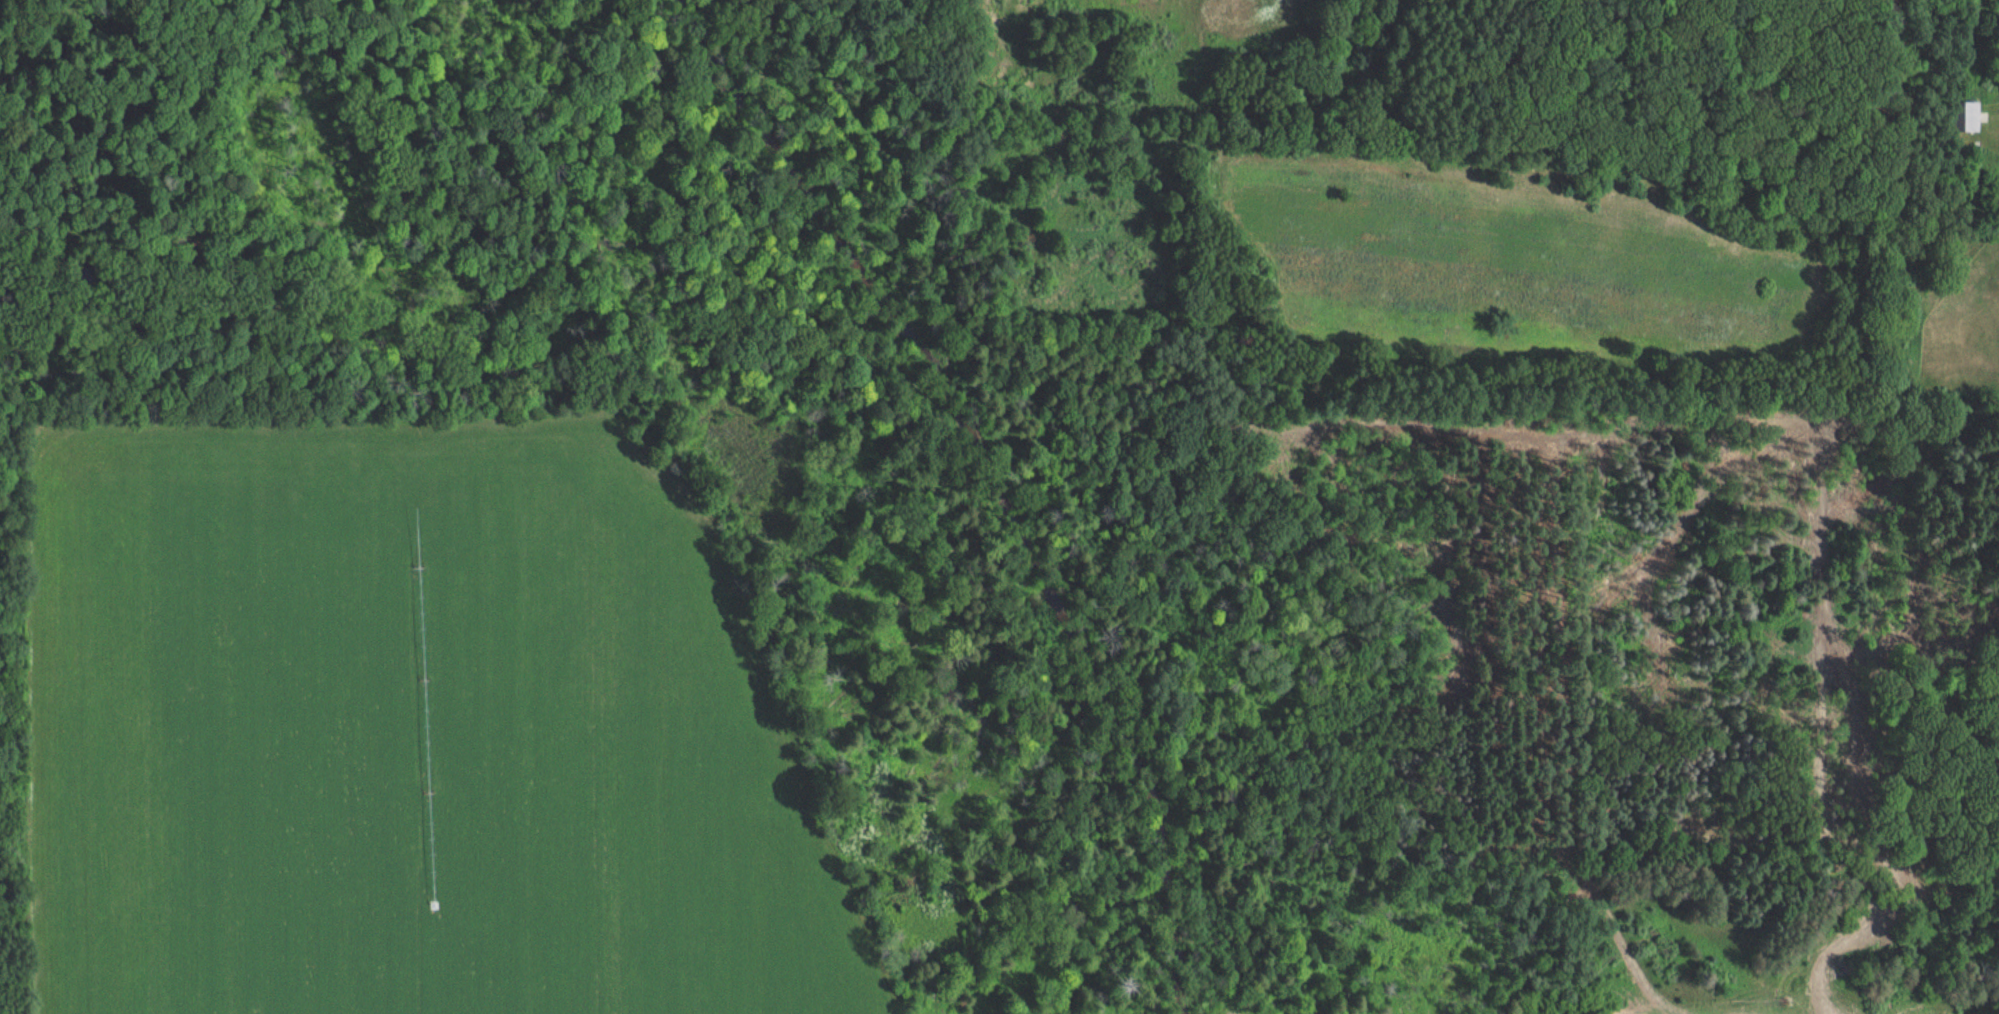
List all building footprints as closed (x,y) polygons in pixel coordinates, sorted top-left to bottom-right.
[(1983,101),(1961,101),(1961,131),(1983,131),(1983,101)]
